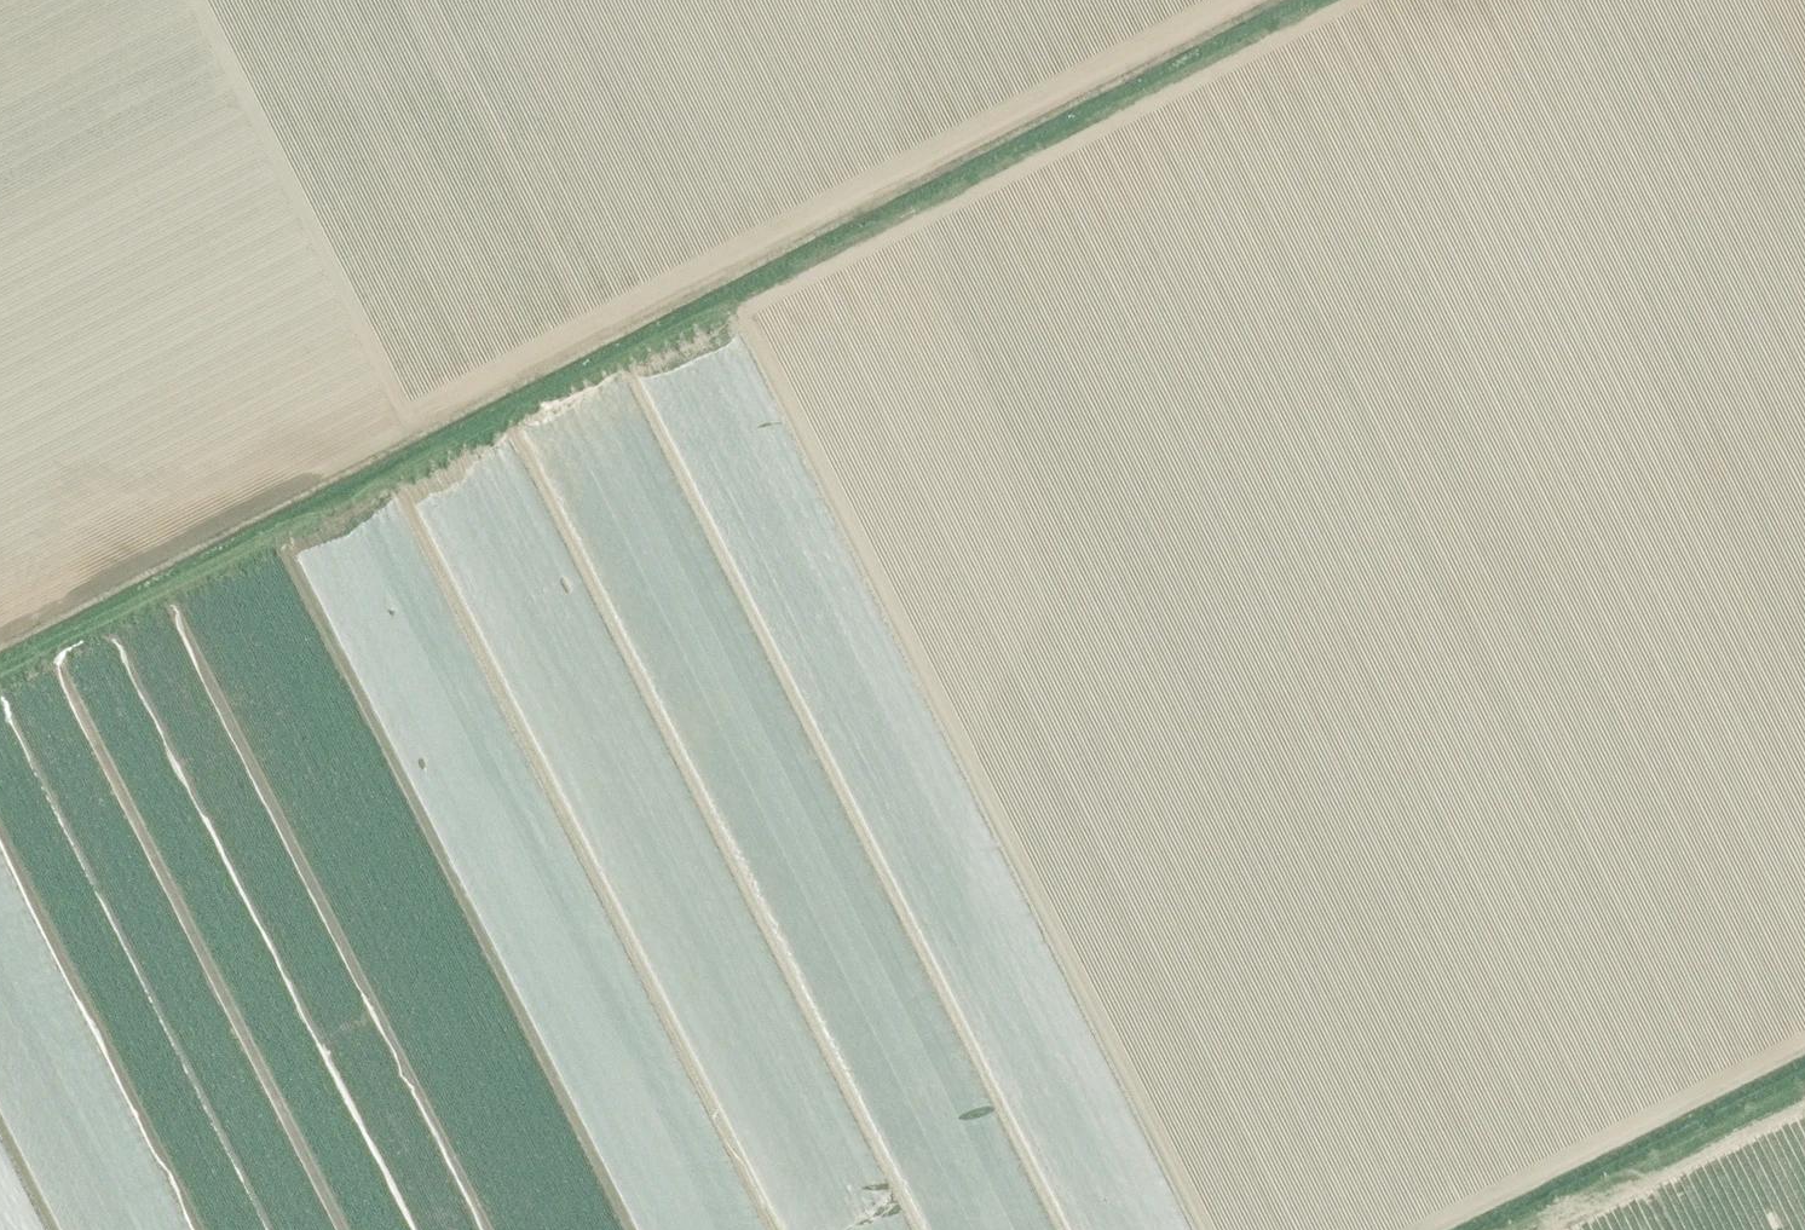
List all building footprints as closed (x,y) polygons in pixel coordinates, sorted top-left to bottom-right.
[(1284,1187),(1277,1174),(1261,1183),(1269,1196),(1284,1187)]
